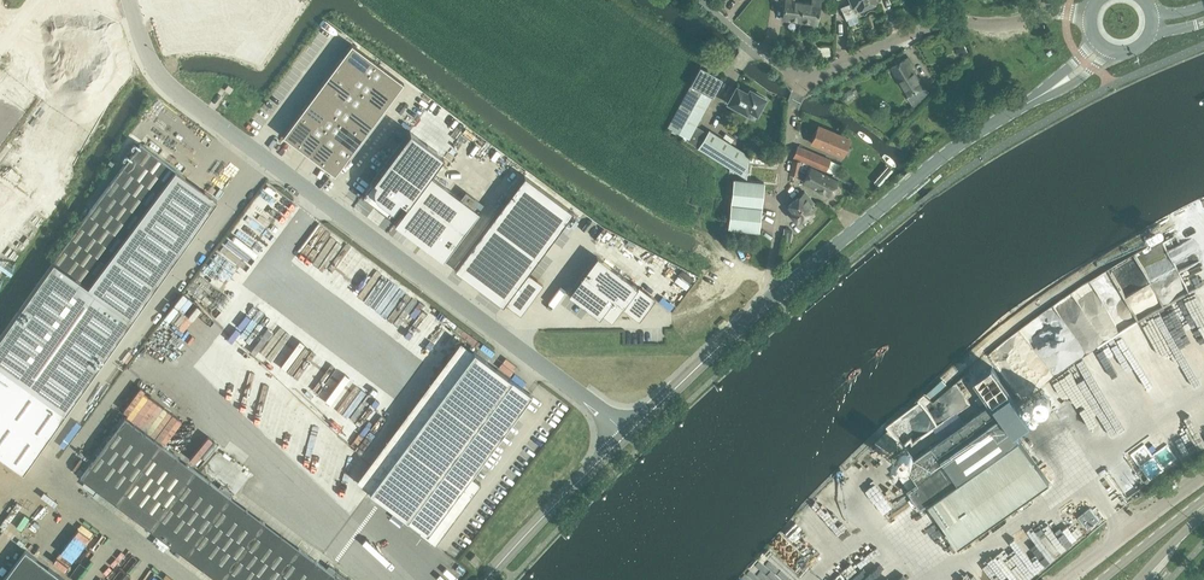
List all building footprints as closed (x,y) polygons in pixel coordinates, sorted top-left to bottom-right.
[(800,21),(802,3),(794,1),(794,0),(785,0),(783,17),(789,18),(789,19),(800,21)] [(802,3),(800,21),(811,23),(811,21),(818,22),(821,0),(811,0),(811,4),(802,3)] [(867,10),(871,8),(876,9),(878,5),(876,0),(851,0),(852,3),(842,7),(847,19),(857,14),(856,11),(859,10),(860,13),(865,14),(867,10)] [(368,77),(378,63),(352,43),(341,57),(368,77)] [(964,46),(957,49),(960,56),(967,53),(964,46)] [(357,90),(368,77),(341,57),(331,71),(357,90)] [(900,58),(896,60),(898,64),(892,67),(909,95),(907,96),(912,104),(931,93),(929,91),(924,86),(913,67),(915,66),(909,57),(902,61),(900,58)] [(378,63),(368,77),(394,96),(404,82),(378,63)] [(683,135),(681,138),(696,147),(697,147),(747,179),(749,154),(708,129),(707,131),(696,125),(721,78),(700,66),(697,71),(667,126),(683,135)] [(321,85),(347,104),(357,90),(331,71),(321,85)] [(394,96),(368,77),(357,90),(383,110),(394,96)] [(321,85),(311,98),(337,118),(347,104),(321,85)] [(737,86),(728,103),(732,104),(746,112),(750,106),(758,110),(765,97),(750,89),(748,92),(737,86)] [(357,90),(347,104),(373,124),(383,110),(357,90)] [(337,118),(311,98),(300,112),(313,122),(327,131),(337,118)] [(363,137),(373,124),(347,104),(337,118),(363,137)] [(300,112),(283,135),(296,145),(313,122),(300,112)] [(353,151),(363,137),(337,118),(327,131),(340,141),(353,151)] [(296,145),(309,155),(327,131),(313,122),(296,145)] [(811,141),(816,143),(842,155),(849,138),(818,125),(811,141)] [(327,131),(309,155),(322,165),(340,141),(327,131)] [(364,192),(362,195),(374,204),(389,215),(400,201),(407,206),(444,156),(437,151),(410,131),(364,192)] [(736,139),(734,142),(742,148),(745,144),(736,139)] [(353,151),(340,141),(322,165),(335,174),(353,151)] [(53,259),(89,285),(175,169),(139,143),(53,259)] [(792,157),(802,161),(816,167),(823,170),(828,158),(796,145),(792,157)] [(790,174),(799,176),(802,161),(793,159),(790,174)] [(802,181),(816,188),(830,196),(838,180),(816,169),(810,166),(802,181)] [(461,197),(431,174),(394,223),(396,224),(401,228),(443,259),(479,211),(474,207),(461,197)] [(525,175),(455,269),(503,305),(510,296),(524,306),(541,283),(527,273),(573,211),(525,175)] [(764,182),(734,179),(729,228),(759,231),(764,182)] [(812,211),(810,209),(815,206),(804,192),(787,205),(792,211),(789,213),(795,222),(800,218),(801,220),(812,211)] [(783,236),(792,237),(793,230),(784,228),(783,236)] [(622,305),(632,313),(634,310),(640,315),(643,311),(644,311),(654,298),(597,255),(582,275),(622,305)] [(23,472),(65,412),(133,318),(132,317),(119,308),(76,277),(54,261),(0,337),(0,455),(23,472)] [(568,294),(599,317),(603,312),(608,316),(612,319),(614,315),(622,305),(582,275),(568,294)] [(134,287),(119,308),(132,317),(146,296),(134,287)] [(474,351),(370,490),(369,490),(421,529),(419,530),(435,542),(481,482),(471,475),(532,394),(474,350),(474,351)] [(994,402),(894,473),(898,478),(910,470),(918,481),(907,489),(921,508),(929,503),(959,546),(1051,481),(1020,438),(1037,426),(996,368),(979,380),(994,402)] [(334,568),(332,572),(124,417),(114,431),(80,476),(219,579),(350,579),(334,568)] [(1090,507),(1078,516),(1088,528),(1100,519),(1090,507)] [(25,550),(2,579),(65,579),(25,550)] [(482,560),(475,553),(470,558),(477,565),(482,560)]
